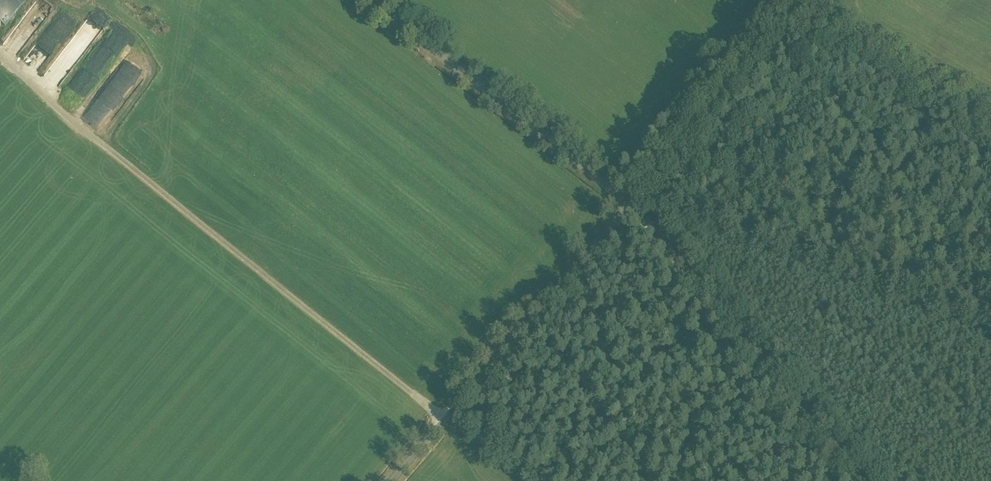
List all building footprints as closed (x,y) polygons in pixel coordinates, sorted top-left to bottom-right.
[(25,0),(0,0),(0,23),(5,27),(25,0)] [(58,14),(72,27),(76,22),(62,10),(58,14)] [(40,58),(62,32),(56,27),(33,53),(40,58)] [(49,77),(62,85),(82,52),(69,44),(49,77)] [(75,102),(115,65),(104,53),(96,61),(95,59),(63,89),(75,102)] [(131,62),(112,82),(119,89),(121,86),(128,92),(144,74),(131,62)]
